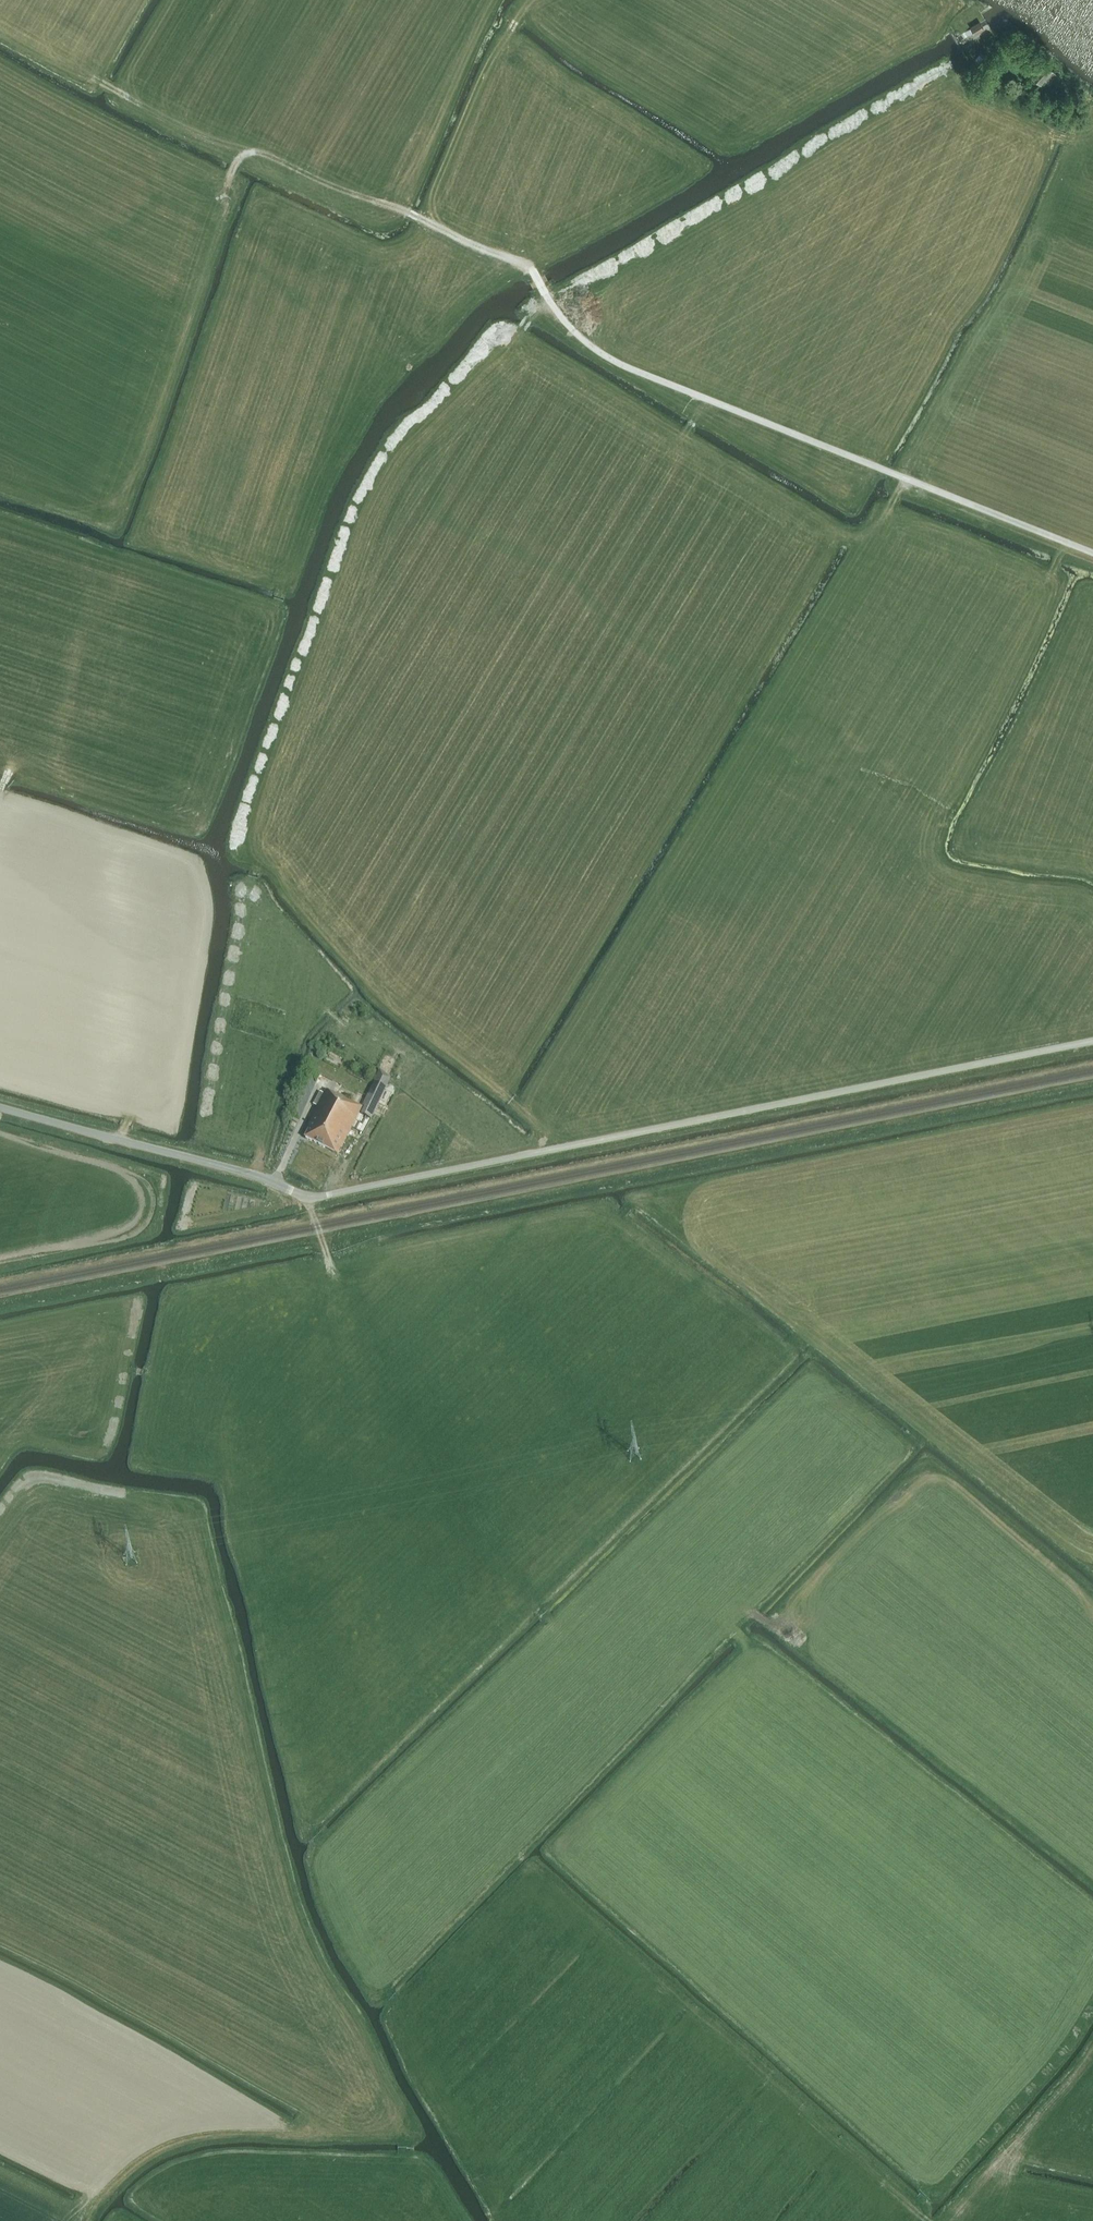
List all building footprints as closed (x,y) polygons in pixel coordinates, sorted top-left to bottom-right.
[(980,21),(970,27),(975,35),(984,29),(980,21)] [(1049,84),(1057,75),(1052,71),(1042,62),(1041,61),(1036,66),(1038,68),(1031,75),(1041,84),(1044,80),(1049,84)] [(1050,98),(1055,92),(1050,87),(1045,93),(1050,98)] [(387,1086),(392,1075),(379,1070),(375,1081),(387,1086)] [(387,1087),(374,1082),(368,1096),(380,1101),(387,1087)] [(314,1105),(318,1107),(309,1125),(312,1126),(305,1139),(338,1155),(362,1108),(337,1094),(336,1096),(327,1091),(325,1095),(320,1092),(314,1105)]
